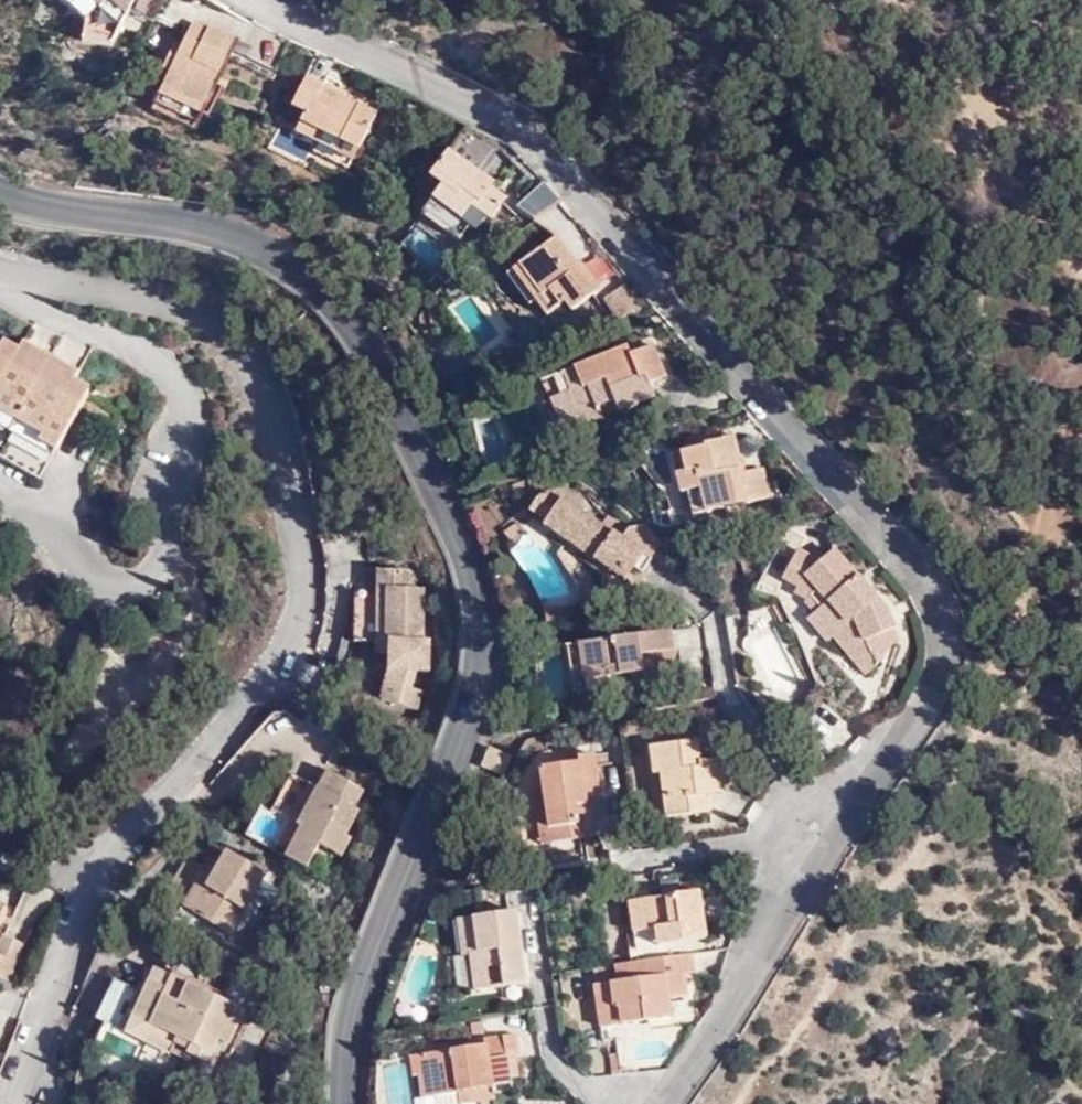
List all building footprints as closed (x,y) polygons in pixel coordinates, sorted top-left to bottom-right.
[(84,22),(79,43),(110,45),(133,0),(59,0),(84,22)] [(205,33),(208,28),(192,21),(190,26),(205,33)] [(234,40),(208,28),(205,33),(190,26),(179,51),(171,48),(161,70),(168,74),(154,105),(196,124),(234,40)] [(318,142),(312,154),(347,171),(375,113),(357,105),(354,110),(319,94),(322,88),(304,79),(290,107),(304,113),(295,132),(318,142)] [(196,124),(154,105),(151,112),(193,130),(196,124)] [(493,183),(446,151),(428,179),(440,187),(421,215),(457,239),(468,223),(474,226),(482,214),(491,219),(505,198),(490,188),(493,183)] [(539,183),(515,208),(531,223),(555,198),(539,183)] [(558,240),(516,272),(550,315),(568,302),(573,309),(597,290),(558,240)] [(604,300),(616,317),(642,306),(626,284),(604,300)] [(622,341),(557,367),(563,386),(542,394),(536,396),(551,435),(595,417),(594,413),(589,403),(608,396),(612,406),(613,409),(653,394),(646,378),(660,373),(648,341),(625,350),(622,341)] [(9,427),(13,429),(54,452),(83,400),(69,391),(73,384),(20,353),(15,362),(0,353),(0,422),(9,427)] [(563,386),(557,367),(534,376),(542,394),(563,386)] [(594,413),(612,406),(608,396),(589,403),(594,413)] [(0,422),(0,442),(9,427),(0,422)] [(54,452),(13,429),(0,452),(0,461),(37,481),(54,452)] [(726,434),(704,438),(705,443),(664,452),(668,472),(674,471),(684,513),(764,496),(758,468),(735,473),(726,434)] [(636,571),(648,555),(616,535),(549,492),(541,492),(540,488),(521,491),(513,503),(529,513),(526,518),(609,573),(619,559),(629,566),(636,571)] [(616,535),(648,555),(659,540),(635,522),(622,525),(616,535)] [(876,600),(862,584),(851,594),(840,583),(852,572),(830,547),(819,553),(810,549),(807,556),(790,549),(775,576),(790,585),(787,591),(797,597),(795,599),(807,610),(801,616),(821,640),(828,635),(839,649),(858,638),(874,660),(884,636),(880,626),(886,621),(876,600)] [(619,580),(629,566),(619,559),(609,573),(619,580)] [(389,667),(381,694),(415,704),(421,685),(411,682),(416,665),(428,667),(429,639),(423,638),(424,585),(408,585),(408,566),(379,565),(378,591),(355,590),(354,637),(376,638),(376,649),(389,650),(389,667)] [(851,594),(862,584),(852,572),(840,583),(851,594)] [(670,632),(564,648),(572,693),(652,681),(647,654),(672,651),(670,632)] [(859,673),(874,660),(858,638),(839,649),(859,673)] [(666,794),(658,795),(661,816),(705,809),(702,790),(717,788),(712,756),(693,759),(690,740),(642,747),(646,773),(654,772),(663,771),(666,794)] [(491,748),(488,747),(480,765),(483,766),(491,748)] [(491,748),(483,766),(502,775),(510,756),(491,748)] [(534,790),(542,843),(572,839),(566,809),(579,806),(576,797),(591,796),(584,755),(567,758),(568,764),(531,769),(534,790)] [(654,772),(658,795),(666,794),(663,771),(654,772)] [(323,793),(333,776),(326,773),(317,789),(323,793)] [(285,858),(306,870),(319,846),(340,858),(349,839),(344,837),(357,811),(353,809),(362,792),(333,776),(323,793),(317,789),(290,776),(271,812),(286,820),(302,828),(285,858)] [(534,844),(542,843),(534,790),(526,792),(534,844)] [(275,840),(269,850),(285,858),(302,828),(286,820),(279,833),(275,840)] [(226,853),(208,882),(184,865),(165,895),(230,934),(264,876),(226,853)] [(663,925),(665,943),(701,938),(691,889),(622,900),(626,930),(651,927),(663,925)] [(512,913),(471,920),(477,954),(458,956),(465,993),(523,983),(512,913)] [(477,954),(471,920),(452,922),(458,956),(477,954)] [(654,945),(665,943),(663,925),(651,927),(654,945)] [(5,980),(22,943),(3,935),(0,942),(0,978),(5,980)] [(692,971),(689,950),(613,963),(616,983),(610,984),(613,1007),(618,1006),(620,1024),(670,1015),(668,997),(684,996),(680,973),(692,971)] [(95,1021),(146,1043),(186,1061),(189,1054),(207,1062),(217,1038),(228,1043),(243,1010),(154,970),(143,994),(114,981),(95,1021)] [(613,1007),(610,984),(594,986),(600,1027),(620,1024),(618,1006),(613,1007)] [(486,1085),(487,1091),(506,1089),(501,1055),(512,1053),(509,1032),(476,1037),(477,1043),(422,1053),(427,1080),(429,1095),(452,1091),(486,1085)] [(429,1095),(427,1080),(414,1081),(418,1098),(429,1095)] [(488,1096),(487,1091),(486,1085),(452,1091),(454,1102),(488,1096)]
